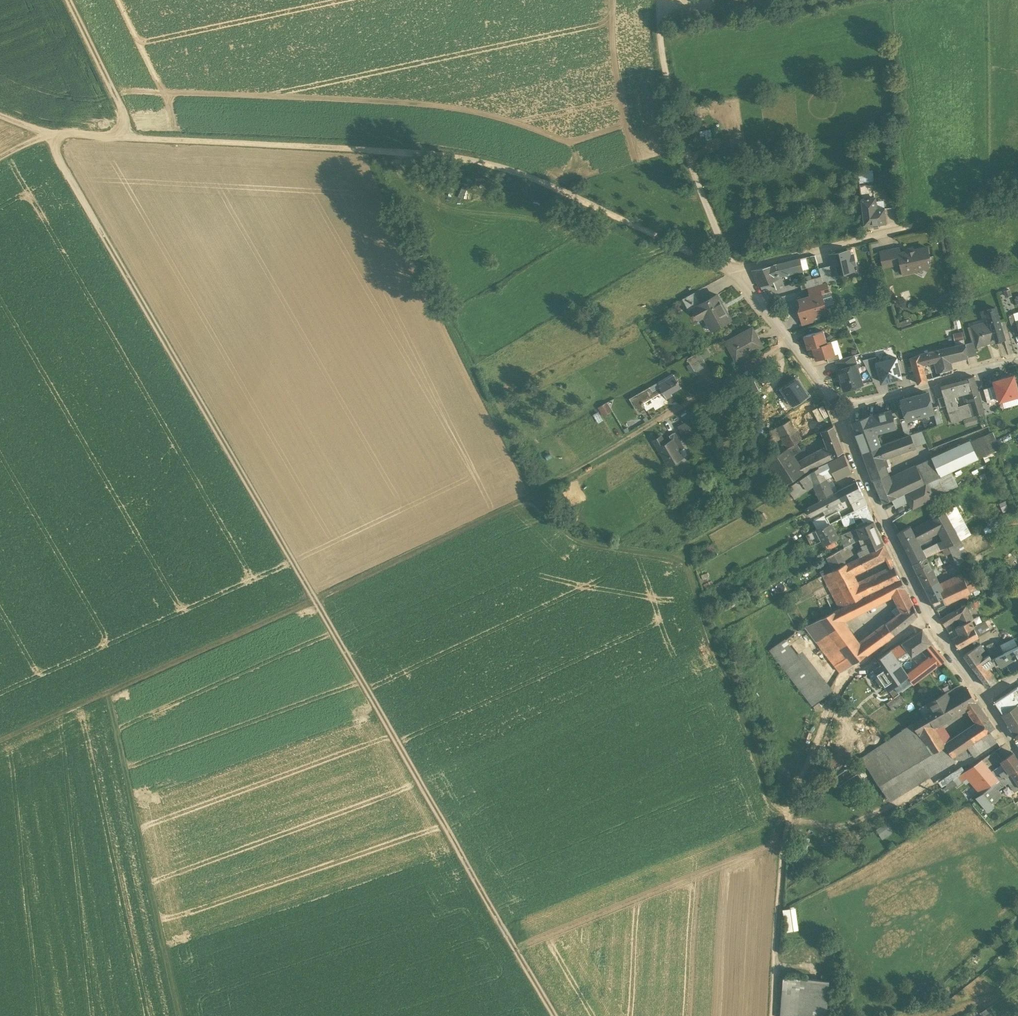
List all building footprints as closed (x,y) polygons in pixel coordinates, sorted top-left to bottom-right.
[(859,185),(861,200),(870,198),(871,199),(875,199),(873,184),(859,185)] [(884,208),(872,209),(871,199),(870,198),(861,200),(864,225),(872,224),(872,225),(874,227),(878,226),(879,224),(878,223),(886,222),(884,208)] [(912,248),(907,249),(905,252),(899,253),(901,264),(903,273),(914,271),(916,268),(926,266),(925,258),(929,257),(927,247),(915,249),(912,248)] [(898,248),(881,252),(884,268),(901,264),(899,253),(898,248)] [(832,265),(834,275),(853,271),(852,265),(856,264),(854,256),(850,257),(849,251),(830,255),(832,265)] [(800,269),(797,257),(762,266),(752,270),(758,286),(779,277),(778,275),(800,270),(800,269)] [(834,275),(832,265),(819,268),(821,276),(823,284),(826,283),(836,281),(834,275)] [(809,279),(811,288),(823,284),(821,276),(809,279)] [(809,288),(811,296),(821,293),(821,294),(829,292),(826,283),(823,284),(811,288),(809,288)] [(695,291),(682,298),(689,310),(695,307),(695,306),(701,303),(695,291)] [(811,296),(800,300),(802,306),(798,312),(804,316),(805,319),(814,317),(816,312),(825,310),(821,294),(821,293),(811,296)] [(731,318),(717,294),(701,303),(695,306),(695,307),(702,319),(708,315),(716,327),(731,318)] [(1004,338),(995,308),(985,310),(989,324),(972,329),(977,346),(1004,338)] [(1014,314),(1008,315),(1013,334),(1017,332),(1017,328),(1016,321),(1014,314)] [(752,327),(726,341),(734,356),(748,348),(749,350),(751,349),(752,351),(762,346),(752,327)] [(823,330),(804,336),(807,349),(812,347),(827,343),(827,342),(823,330)] [(827,343),(812,347),(816,360),(827,357),(835,354),(831,341),(827,342),(827,343)] [(972,342),(965,344),(968,357),(975,355),(972,342)] [(965,344),(920,355),(911,357),(912,363),(918,383),(927,381),(923,365),(940,360),(940,363),(941,364),(951,361),(968,357),(965,344)] [(707,346),(698,351),(702,359),(711,353),(707,346)] [(702,359),(698,351),(687,357),(695,371),(706,364),(702,359)] [(835,354),(827,357),(828,362),(837,360),(840,359),(838,353),(835,354)] [(840,359),(837,360),(840,370),(856,364),(853,355),(840,359)] [(897,357),(877,362),(882,381),(901,377),(897,357)] [(951,361),(941,364),(940,363),(937,364),(941,376),(953,372),(951,361)] [(911,385),(918,383),(912,363),(905,365),(911,385)] [(840,370),(838,370),(844,389),(852,386),(855,388),(859,387),(861,384),(862,384),(856,364),(840,370)] [(673,374),(659,381),(661,384),(651,390),(649,386),(638,392),(639,393),(631,398),(631,397),(630,398),(635,408),(643,403),(646,408),(652,404),(654,408),(664,403),(662,400),(671,394),(670,392),(680,386),(673,374)] [(1013,375),(994,381),(995,386),(999,399),(1000,401),(1017,396),(1017,391),(1013,375)] [(973,377),(964,380),(967,393),(970,403),(974,415),(977,414),(984,412),(973,377)] [(807,394),(797,379),(783,389),(793,404),(807,394)] [(948,410),(958,407),(956,397),(967,393),(964,380),(941,387),(948,410)] [(988,403),(999,399),(995,386),(984,389),(988,403)] [(926,393),(914,396),(920,416),(934,413),(932,407),(929,394),(926,393)] [(907,420),(920,416),(914,396),(902,399),(902,402),(907,420)] [(607,401),(597,406),(602,416),(611,411),(607,401)] [(958,407),(948,410),(951,422),(974,415),(970,403),(958,407)] [(938,405),(932,407),(934,413),(937,424),(943,423),(938,405)] [(853,425),(863,452),(880,445),(875,431),(895,426),(895,424),(891,413),(891,411),(871,417),(855,423),(853,425)] [(891,413),(895,424),(901,423),(900,419),(898,412),(891,413)] [(988,425),(984,412),(977,414),(982,428),(988,425)] [(906,417),(900,419),(901,423),(905,436),(910,434),(911,434),(906,417)] [(693,418),(677,427),(681,432),(696,423),(693,418)] [(788,449),(796,443),(809,437),(805,432),(801,435),(791,418),(769,430),(773,436),(768,439),(771,443),(781,437),(788,449)] [(843,453),(832,425),(822,431),(828,444),(831,450),(815,457),(812,453),(804,457),(810,469),(843,453)] [(911,434),(910,434),(915,447),(926,443),(922,430),(911,434)] [(684,448),(675,432),(669,436),(672,440),(679,451),(684,448)] [(993,432),(960,448),(968,463),(1000,448),(993,432)] [(872,479),(891,471),(886,458),(915,447),(910,434),(905,436),(880,445),(863,452),(872,479)] [(679,451),(672,440),(665,444),(661,436),(654,441),(669,466),(688,454),(684,448),(679,451)] [(783,488),(810,469),(804,457),(796,443),(788,449),(766,462),(783,488)] [(828,444),(812,453),(815,457),(831,450),(828,444)] [(968,463),(960,448),(934,460),(941,476),(951,471),(968,463)] [(845,457),(834,462),(841,475),(852,470),(845,457)] [(936,478),(941,476),(934,460),(918,468),(925,484),(936,478)] [(823,476),(826,480),(835,476),(836,478),(841,475),(834,462),(819,469),(809,474),(801,480),(808,491),(816,486),(813,481),(823,476)] [(904,494),(925,484),(918,468),(894,479),(891,471),(872,479),(882,505),(893,499),(904,494)] [(941,476),(936,478),(943,492),(957,485),(951,471),(941,476)] [(826,480),(823,476),(813,481),(816,486),(822,499),(833,494),(826,480)] [(796,499),(808,491),(801,480),(788,489),(796,499)] [(823,510),(838,503),(849,498),(861,491),(857,482),(833,494),(822,499),(806,508),(810,517),(823,510)] [(932,498),(925,484),(904,494),(908,501),(912,509),(932,498)] [(867,505),(861,491),(849,498),(855,511),(867,505)] [(715,492),(705,498),(708,504),(719,498),(715,492)] [(896,507),(908,501),(904,494),(893,499),(896,507)] [(825,515),(830,524),(853,512),(849,505),(841,509),(838,503),(823,510),(825,515)] [(931,518),(938,532),(942,539),(936,542),(940,550),(948,546),(960,540),(971,535),(956,506),(931,518)] [(825,515),(813,521),(817,529),(818,531),(830,524),(825,515)] [(912,528),(919,542),(938,532),(931,518),(912,528)] [(861,538),(878,531),(873,521),(856,529),(861,538)] [(830,524),(818,531),(817,529),(806,534),(811,545),(822,540),(825,544),(835,539),(837,538),(830,524)] [(896,532),(913,563),(926,557),(919,542),(912,528),(911,525),(896,532)] [(840,537),(844,547),(852,543),(859,540),(861,538),(856,529),(840,537)] [(878,531),(861,538),(859,540),(863,549),(858,552),(860,556),(867,552),(877,547),(884,544),(878,531)] [(825,544),(827,550),(837,544),(835,539),(825,544)] [(960,540),(948,546),(957,565),(969,559),(960,540)] [(696,565),(719,554),(713,542),(691,553),(696,565)] [(846,563),(858,557),(852,543),(844,547),(840,550),(826,557),(830,565),(820,570),(822,575),(846,563)] [(826,557),(840,550),(837,544),(827,550),(819,554),(822,559),(826,557)] [(860,556),(858,557),(846,563),(851,574),(886,557),(889,555),(884,544),(877,547),(867,552),(860,556)] [(813,555),(807,558),(811,565),(817,562),(813,555)] [(894,566),(889,555),(886,557),(892,568),(894,566)] [(926,557),(913,563),(928,594),(938,589),(939,590),(942,589),(926,557)] [(871,578),(857,585),(851,574),(846,563),(822,575),(833,595),(839,607),(877,589),(871,578)] [(892,568),(871,578),(877,589),(900,578),(894,566),(892,568)] [(975,583),(967,568),(960,571),(963,579),(964,579),(968,587),(975,583)] [(899,579),(834,611),(842,621),(892,595),(905,588),(900,578),(899,579)] [(942,589),(939,590),(945,604),(970,592),(968,587),(964,579),(963,579),(942,589)] [(917,613),(905,588),(892,595),(900,611),(884,622),(894,634),(906,625),(917,613)] [(938,589),(928,594),(936,609),(945,604),(944,604),(945,604),(939,590),(938,589)] [(967,611),(965,607),(958,611),(960,618),(963,626),(972,622),(967,611)] [(868,653),(859,641),(842,621),(834,611),(803,626),(815,641),(839,672),(853,663),(868,653)] [(958,611),(940,619),(945,626),(956,619),(960,618),(958,611)] [(986,621),(974,628),(979,637),(990,630),(986,621)] [(894,634),(884,622),(859,641),(868,653),(894,634)] [(963,626),(957,629),(960,636),(953,639),(958,648),(979,637),(974,628),(972,624),(972,623),(972,622),(963,626)] [(807,646),(815,641),(803,626),(797,630),(796,630),(807,646)] [(922,630),(902,643),(908,650),(919,642),(931,658),(937,666),(946,659),(922,630)] [(784,637),(768,649),(811,705),(827,693),(784,637)] [(908,650),(902,643),(891,650),(897,659),(908,650)] [(973,667),(985,658),(980,652),(985,649),(981,644),(964,655),(973,667)] [(986,651),(988,655),(989,655),(992,658),(995,657),(1003,653),(999,645),(986,651)] [(996,657),(1001,665),(1007,661),(1011,668),(1017,664),(1017,665),(1017,646),(996,657)] [(891,650),(879,658),(885,668),(887,671),(890,675),(887,678),(896,690),(899,693),(913,683),(908,675),(897,659),(891,650)] [(988,655),(985,658),(973,667),(987,688),(998,681),(989,668),(998,661),(995,657),(992,658),(989,655),(988,655)] [(893,693),(896,690),(887,678),(890,675),(887,671),(885,668),(879,658),(872,663),(893,693)] [(931,658),(908,675),(913,683),(937,666),(931,658)] [(960,684),(947,691),(951,699),(964,692),(960,684)] [(995,702),(1003,714),(1010,709),(1016,705),(1014,701),(1017,698),(1017,686),(995,702)] [(949,700),(932,710),(940,723),(967,707),(972,715),(982,709),(968,689),(964,692),(951,699),(949,700)] [(930,711),(932,710),(929,704),(946,694),(949,700),(951,699),(947,691),(925,703),(930,711)] [(905,701),(899,693),(886,703),(892,711),(905,701)] [(946,694),(929,704),(932,710),(949,700),(946,694)] [(822,707),(819,703),(813,707),(816,711),(822,707)] [(918,707),(924,717),(927,715),(926,713),(930,711),(925,703),(918,707)] [(1017,706),(1016,705),(1010,709),(1003,714),(1002,714),(1016,736),(1017,738),(1017,707),(1017,706)] [(982,709),(972,715),(978,724),(986,735),(990,732),(995,728),(982,709)] [(955,762),(952,757),(945,746),(952,741),(940,723),(932,710),(930,711),(926,713),(927,715),(924,717),(913,724),(885,742),(860,758),(889,803),(955,762)] [(952,741),(945,746),(952,757),(958,753),(986,735),(978,724),(952,741)] [(990,732),(986,735),(958,753),(963,761),(972,755),(974,757),(997,742),(990,732)] [(1003,761),(1004,763),(1011,774),(1017,769),(1017,762),(1013,754),(1003,761)] [(992,775),(991,772),(982,761),(974,766),(986,780),(992,775)] [(1005,778),(1011,774),(1004,763),(991,772),(992,775),(998,782),(999,781),(1005,778)] [(986,780),(974,766),(964,773),(970,780),(982,795),(991,786),(998,782),(992,775),(986,780)] [(1011,774),(1005,778),(1007,781),(1013,777),(1017,785),(1017,769),(1011,774)] [(965,785),(970,780),(964,773),(945,785),(949,791),(962,782),(965,785)] [(1003,787),(1008,784),(1014,794),(1017,791),(1017,785),(1013,777),(1007,781),(1005,778),(999,781),(1003,787)] [(1003,787),(999,781),(998,782),(991,786),(982,795),(992,806),(1001,797),(996,791),(1003,787)] [(976,799),(987,813),(993,808),(992,806),(982,795),(976,799)] [(888,823),(876,831),(882,840),(890,834),(887,829),(890,826),(888,823)] [(1017,960),(1017,959),(1017,944),(1009,951),(1017,960)] [(784,979),(781,1015),(826,1015),(829,981),(784,979)] [(980,1012),(982,1015),(994,1015),(989,1007),(980,1012)]
